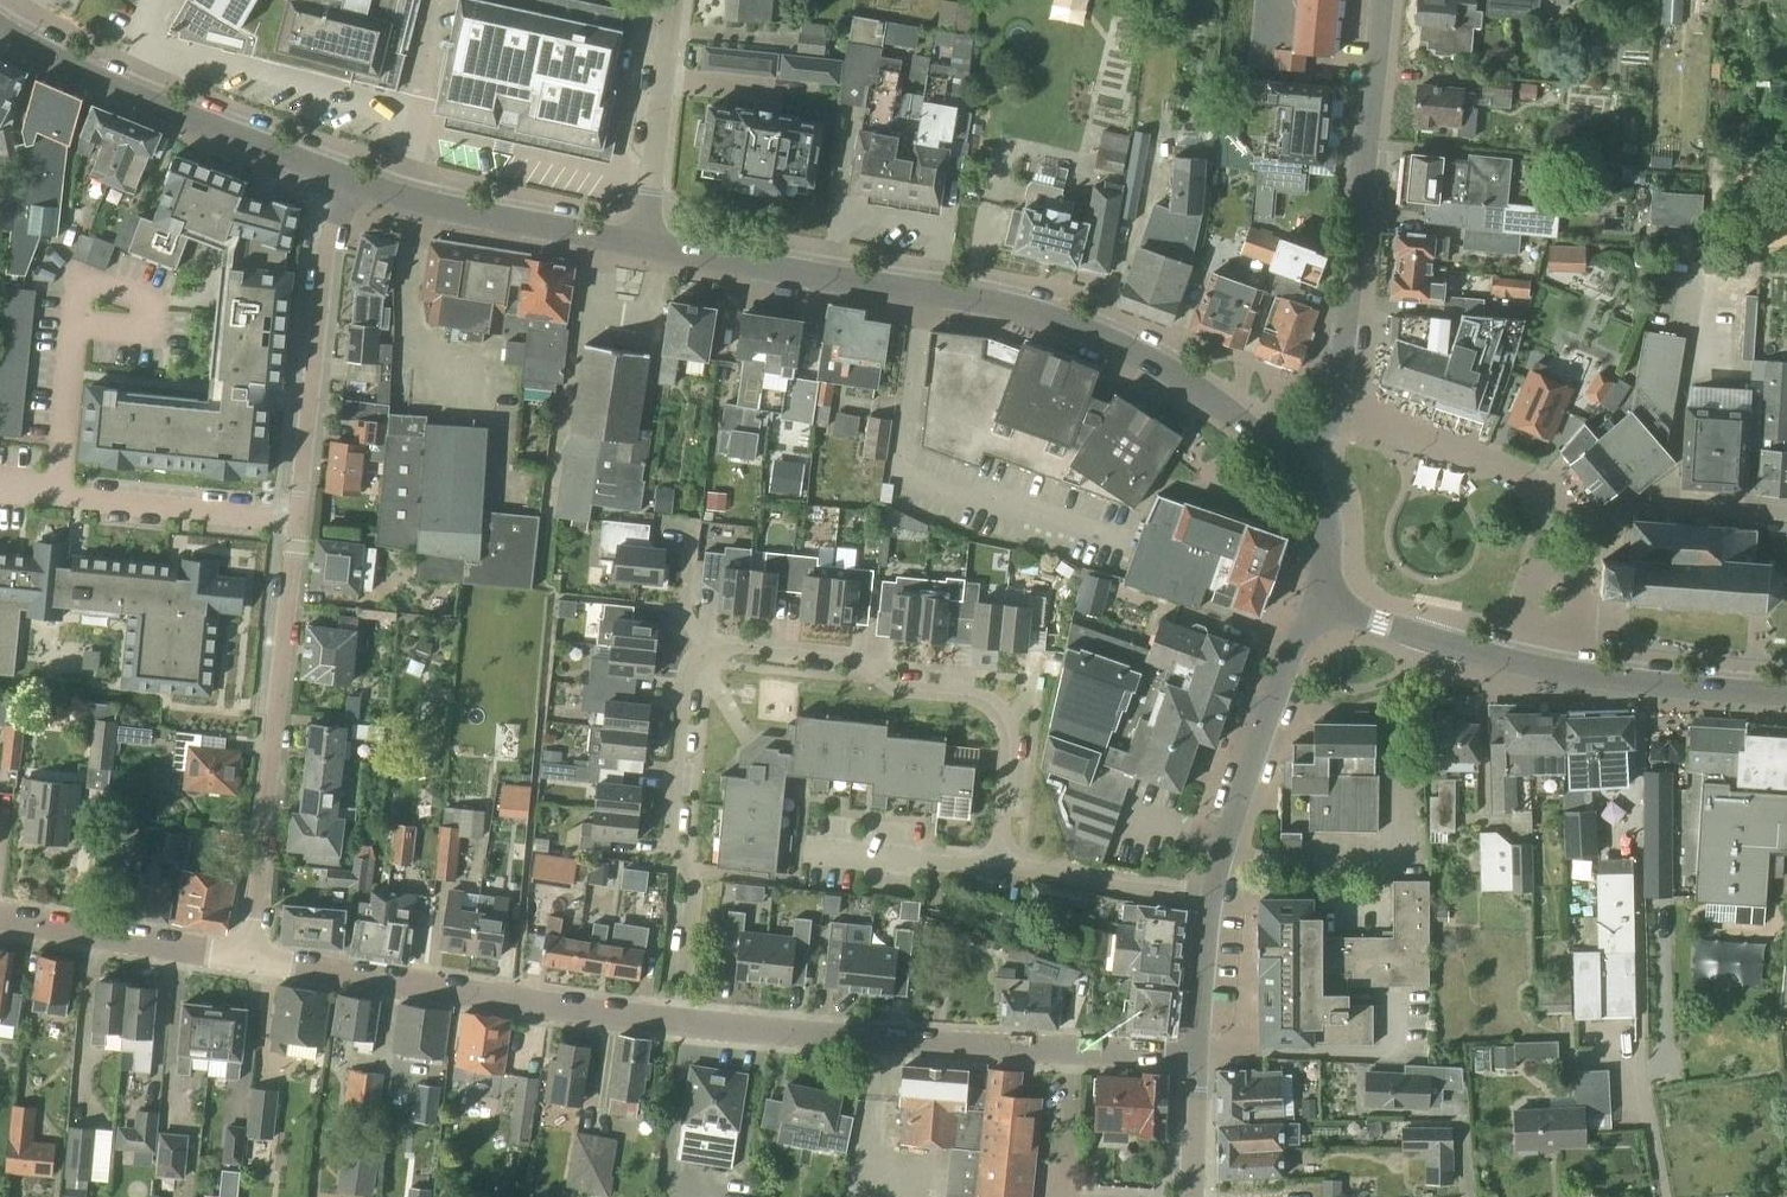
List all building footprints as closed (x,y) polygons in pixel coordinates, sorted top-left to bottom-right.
[(168,31),(178,34),(177,40),(189,43),(219,16),(221,17),(220,19),(220,20),(220,22),(220,24),(220,25),(221,27),(221,28),(222,30),(224,31),(225,32),(227,32),(228,33),(230,33),(232,33),(233,32),(235,31),(236,30),(237,29),(238,28),(255,39),(251,55),(281,63),(283,55),(302,60),(300,67),(324,73),(322,77),(349,84),(350,82),(394,94),(404,58),(406,58),(406,55),(420,0),(186,0),(168,31)] [(617,91),(610,89),(623,31),(620,31),(625,11),(572,0),(459,0),(434,113),(499,128),(500,122),(516,126),(515,131),(532,135),(604,150),(617,91)] [(772,0),(729,0),(727,19),(759,22),(759,20),(770,21),(772,0)] [(941,0),(937,31),(945,33),(968,36),(973,5),(941,0)] [(1252,50),(1250,67),(1304,72),(1305,55),(1333,58),(1335,58),(1340,0),(1256,0),(1252,50)] [(1475,0),(1417,0),(1415,24),(1420,24),(1418,42),(1426,43),(1426,50),(1435,50),(1434,55),(1451,57),(1452,55),(1470,56),(1473,28),(1479,28),(1481,12),(1474,12),(1475,0)] [(1504,0),(1486,0),(1485,16),(1503,17),(1504,0)] [(1503,17),(1537,20),(1538,0),(1504,0),(1503,17)] [(1682,0),(1661,0),(1660,23),(1680,24),(1682,0)] [(849,36),(846,52),(850,53),(873,56),(880,57),(883,42),(886,22),(852,17),(849,36)] [(824,41),(826,26),(802,24),(801,34),(799,33),(797,52),(823,55),(823,53),(828,54),(829,41),(824,41)] [(919,28),(902,25),(899,47),(915,50),(919,28)] [(935,31),(934,46),(943,47),(945,33),(937,31),(935,31)] [(840,86),(843,61),(781,54),(778,79),(840,86)] [(929,58),(912,55),(911,65),(928,67),(929,58)] [(906,201),(924,97),(896,93),(901,61),(880,57),(873,56),(850,192),(878,197),(906,201)] [(14,144),(10,126),(16,112),(9,109),(28,73),(0,59),(0,146),(14,144)] [(924,97),(906,201),(923,204),(940,207),(949,150),(951,142),(965,144),(971,114),(965,113),(959,112),(960,106),(945,103),(948,79),(927,76),(924,97)] [(18,160),(6,274),(25,276),(40,235),(58,237),(67,144),(71,145),(82,103),(83,99),(60,89),(37,79),(37,80),(24,125),(23,131),(25,143),(15,145),(18,160)] [(1240,130),(1239,139),(1254,157),(1322,164),(1325,132),(1327,111),(1329,88),(1245,79),(1242,103),(1240,125),(1240,130)] [(1509,109),(1512,82),(1482,79),(1480,95),(1490,96),(1489,107),(1509,109)] [(1418,87),(1414,120),(1416,121),(1416,127),(1438,129),(1438,123),(1457,125),(1456,137),(1474,138),(1476,109),(1472,109),(1474,93),(1418,87)] [(699,122),(694,145),(700,146),(696,167),(724,172),(722,186),(737,189),(737,190),(767,196),(767,193),(783,196),(786,182),(813,187),(824,124),(797,119),(797,118),(735,107),(734,110),(707,105),(704,123),(699,122)] [(82,135),(78,152),(89,157),(95,141),(105,144),(95,169),(91,177),(106,184),(133,195),(136,186),(143,170),(145,170),(146,169),(150,168),(154,160),(152,156),(153,154),(159,157),(167,138),(161,136),(162,134),(129,120),(112,113),(111,114),(93,107),(92,110),(82,135)] [(1215,114),(1212,165),(1233,167),(1235,142),(1239,139),(1240,130),(1235,130),(1236,120),(1233,120),(1234,115),(1215,114)] [(1135,131),(1125,187),(1119,219),(1132,221),(1138,191),(1148,193),(1154,162),(1153,162),(1157,135),(1135,131)] [(1177,146),(1177,157),(1173,156),(1168,210),(1182,211),(1202,212),(1207,146),(1187,145),(1187,147),(1177,146)] [(1463,229),(1519,235),(1555,238),(1558,209),(1504,204),(1508,159),(1468,155),(1467,161),(1443,158),(1443,157),(1411,154),(1407,201),(1418,202),(1425,202),(1465,206),(1463,229)] [(272,204),(242,196),(247,183),(175,155),(164,182),(168,184),(153,221),(141,217),(128,251),(176,270),(189,237),(197,240),(222,250),(223,249),(228,250),(226,268),(221,267),(216,312),(210,378),(224,379),(221,409),(117,399),(118,390),(88,387),(81,458),(104,460),(104,463),(132,466),(132,463),(210,471),(210,474),(238,477),(239,473),(265,476),(267,448),(264,448),(268,405),(263,405),(265,383),(280,385),(291,274),(285,274),(287,250),(290,251),(301,208),(273,201),(272,204)] [(1671,158),(1650,157),(1650,168),(1670,170),(1671,158)] [(1064,184),(1067,170),(1058,167),(1054,182),(1064,184)] [(1258,171),(1253,221),(1273,223),(1276,192),(1277,172),(1258,171)] [(1013,210),(1004,244),(1016,247),(1015,251),(1078,267),(1078,266),(1108,273),(1113,243),(1123,187),(1123,185),(1105,181),(1104,188),(1093,186),(1086,220),(1086,223),(1084,223),(1071,220),(1074,205),(1074,203),(1063,201),(1062,200),(1063,197),(1064,195),(1062,195),(1061,194),(1062,190),(1034,183),(1033,183),(1032,182),(1029,185),(1026,187),(1024,196),(1026,199),(1027,200),(1024,213),(1023,213),(1013,210)] [(10,231),(15,186),(0,185),(0,230),(10,231)] [(1703,196),(1651,192),(1649,226),(1701,229),(1703,196)] [(1425,202),(1423,225),(1463,229),(1465,206),(1425,202)] [(1182,211),(1168,210),(1153,204),(1139,246),(1137,245),(1129,269),(1124,268),(1120,281),(1124,283),(1116,307),(1160,322),(1170,326),(1190,271),(1202,212),(1182,211)] [(79,223),(81,208),(68,206),(67,222),(79,223)] [(1262,233),(1249,228),(1246,238),(1241,253),(1253,257),(1262,233)] [(1519,235),(1463,229),(1461,249),(1498,253),(1517,255),(1519,235)] [(355,287),(385,295),(386,291),(393,292),(394,280),(389,280),(398,242),(363,233),(350,286),(355,287)] [(1276,238),(1262,233),(1253,257),(1271,264),(1280,240),(1276,238)] [(1394,266),(1430,269),(1431,259),(1445,260),(1447,238),(1397,233),(1394,266)] [(74,253),(72,258),(85,263),(94,239),(80,235),(78,242),(74,253)] [(85,263),(105,271),(115,245),(113,245),(94,238),(94,239),(85,263)] [(566,330),(567,322),(575,267),(485,253),(486,247),(433,238),(425,308),(427,323),(446,326),(444,338),(482,343),(484,332),(504,335),(505,329),(526,331),(525,343),(506,341),(504,364),(522,366),(520,388),(555,391),(556,384),(562,384),(568,330),(566,330)] [(1269,269),(1268,295),(1281,300),(1299,306),(1304,292),(1297,290),(1301,280),(1316,286),(1326,257),(1280,240),(1271,264),(1269,269)] [(1584,273),(1585,246),(1548,244),(1547,271),(1584,273)] [(1429,279),(1430,269),(1394,266),(1391,298),(1429,302),(1428,312),(1461,315),(1482,316),(1483,300),(1442,296),(1444,281),(1429,279)] [(1222,343),(1243,285),(1211,274),(1198,310),(1196,309),(1188,331),(1222,343)] [(1527,298),(1529,281),(1497,278),(1498,277),(1491,276),(1490,295),(1497,296),(1496,298),(1509,299),(1509,297),(1527,298)] [(1243,285),(1222,343),(1242,350),(1262,292),(1243,285)] [(381,308),(385,295),(355,287),(352,324),(349,324),(346,362),(377,364),(379,329),(388,329),(390,308),(381,308)] [(0,334),(0,436),(21,438),(36,291),(5,288),(4,293),(0,334)] [(1756,297),(1745,296),(1740,361),(1752,362),(1756,297)] [(1288,366),(1298,369),(1317,312),(1299,306),(1281,300),(1269,335),(1262,332),(1254,355),(1288,366)] [(709,361),(717,308),(693,305),(671,301),(663,354),(657,384),(673,387),(678,356),(709,361)] [(877,390),(880,367),(882,367),(888,325),(866,322),(867,312),(848,309),(828,306),(823,342),(817,382),(818,382),(834,384),(837,384),(877,390)] [(1516,354),(1524,320),(1482,316),(1461,315),(1428,312),(1427,317),(1404,315),(1404,318),(1392,317),(1390,343),(1395,344),(1383,381),(1487,414),(1496,390),(1508,352),(1516,354)] [(754,461),(758,434),(756,434),(760,410),(760,409),(762,394),(761,394),(762,388),(763,385),(765,370),(773,317),(759,315),(744,313),(739,347),(737,358),(743,359),(736,405),(725,403),(721,430),(731,432),(727,457),(754,461)] [(817,382),(794,378),(797,355),(802,321),(787,319),(773,317),(765,370),(763,385),(762,388),(761,394),(762,394),(760,409),(781,412),(781,413),(780,420),(812,424),(818,382),(817,382)] [(928,386),(921,446),(969,463),(980,467),(985,453),(1135,507),(1165,461),(1181,437),(1115,394),(1109,402),(1088,395),(1096,371),(1085,367),(1075,363),(1046,351),(1023,344),(1021,349),(992,340),(987,339),(987,337),(930,330),(923,387),(925,387),(928,386)] [(1684,338),(1643,331),(1630,414),(1598,440),(1584,424),(1559,452),(1569,464),(1569,465),(1570,467),(1569,470),(1573,476),(1577,475),(1601,503),(1626,482),(1638,490),(1662,470),(1661,469),(1684,338)] [(646,464),(651,431),(638,429),(650,354),(616,349),(586,344),(572,432),(558,453),(563,456),(554,517),(571,519),(588,522),(591,505),(639,512),(644,482),(641,481),(643,464),(646,464)] [(389,403),(392,345),(380,345),(377,402),(389,403)] [(1745,449),(1758,450),(1756,493),(1786,495),(1786,364),(1753,361),(1750,392),(1747,426),(1745,449)] [(1550,438),(1562,407),(1571,388),(1531,371),(1522,390),(1510,422),(1550,438)] [(1606,374),(1601,371),(1599,376),(1597,375),(1584,395),(1598,403),(1598,402),(1613,412),(1629,387),(1607,373),(1606,374)] [(830,407),(834,384),(819,382),(815,405),(817,405),(813,424),(825,427),(829,407),(830,407)] [(1747,426),(1750,392),(1714,389),(1714,397),(1692,395),(1691,413),(1684,434),(1682,487),(1744,491),(1745,449),(1747,426)] [(465,557),(463,583),(531,589),(538,516),(482,511),(488,428),(426,424),(426,416),(388,414),(388,423),(384,461),(375,544),(419,551),(465,557)] [(885,460),(891,420),(868,417),(862,457),(885,460)] [(364,459),(384,461),(388,423),(354,421),(352,445),(332,443),(327,490),(360,493),(364,459)] [(771,473),(769,492),(800,497),(802,478),(771,473)] [(725,494),(706,492),(705,510),(724,512),(725,494)] [(1174,535),(1185,505),(1157,494),(1123,583),(1197,610),(1205,587),(1214,590),(1210,601),(1226,607),(1231,605),(1239,583),(1228,579),(1235,557),(1174,535)] [(1273,574),(1278,561),(1285,539),(1185,503),(1185,505),(1174,535),(1235,557),(1228,579),(1239,583),(1231,605),(1259,615),(1273,574)] [(1665,524),(1636,522),(1636,515),(1633,514),(1629,562),(1601,560),(1600,578),(1599,594),(1612,595),(1611,599),(1615,600),(1616,595),(1626,596),(1626,608),(1629,608),(1629,601),(1660,603),(1659,610),(1663,611),(1664,604),(1693,606),(1692,611),(1697,611),(1697,606),(1718,607),(1717,613),(1722,613),(1722,608),(1740,609),(1740,614),(1745,615),(1745,609),(1763,611),(1765,616),(1770,614),(1768,609),(1778,602),(1783,603),(1785,599),(1780,597),(1782,583),(1786,580),(1784,577),(1780,580),(1770,566),(1772,562),(1768,560),(1766,565),(1752,562),(1755,532),(1755,530),(1711,527),(1711,519),(1693,518),(1693,525),(1669,524),(1670,517),(1666,517),(1665,524)] [(911,518),(909,529),(927,533),(928,526),(911,518)] [(586,532),(588,522),(571,519),(570,530),(586,532)] [(666,588),(668,566),(664,565),(666,550),(648,548),(650,525),(603,520),(600,551),(617,553),(615,579),(644,582),(644,586),(666,588)] [(359,593),(365,544),(318,539),(312,588),(359,593)] [(67,546),(36,543),(35,559),(0,555),(0,674),(14,676),(21,609),(30,610),(29,616),(60,619),(61,607),(131,613),(123,686),(209,694),(216,619),(206,618),(207,609),(239,612),(242,581),(214,579),(216,564),(185,561),(183,579),(174,578),(175,568),(76,558),(75,569),(65,568),(67,546)] [(704,552),(701,582),(722,584),(719,610),(746,613),(750,570),(748,570),(750,550),(725,547),(724,554),(704,552)] [(417,579),(463,583),(465,557),(419,551),(417,579)] [(1118,572),(1122,553),(1109,551),(1105,569),(1118,572)] [(750,570),(746,613),(773,616),(775,590),(789,592),(793,555),(766,552),(764,571),(750,570)] [(793,555),(789,592),(804,593),(801,618),(828,621),(833,567),(817,566),(817,558),(793,555)] [(833,567),(828,621),(855,624),(857,601),(870,603),(872,571),(833,567)] [(1109,595),(1112,583),(1108,583),(1110,574),(1080,568),(1078,578),(1080,579),(1073,609),(1101,616),(1106,595),(1109,595)] [(882,581),(879,610),(894,612),(891,637),(918,640),(922,597),(924,580),(896,577),(896,583),(882,581)] [(922,597),(918,640),(944,643),(947,617),(961,619),(965,583),(965,580),(946,578),(945,582),(924,580),(922,597)] [(965,583),(961,619),(975,620),(973,645),(1000,648),(1004,605),(977,602),(979,584),(965,583)] [(1123,619),(1126,596),(1113,594),(1110,617),(1123,619)] [(1004,605),(1000,648),(1026,651),(1029,625),(1042,627),(1045,598),(1020,595),(1019,607),(1004,605)] [(599,618),(596,645),(613,647),(613,645),(656,650),(658,623),(633,621),(634,608),(605,605),(603,619),(599,618)] [(340,616),(338,629),(311,626),(311,625),(308,625),(302,677),(351,682),(358,618),(340,616)] [(1187,628),(1160,619),(1150,650),(1072,623),(1041,763),(1072,857),(1101,864),(1108,845),(1099,842),(1122,771),(1180,791),(1198,740),(1214,746),(1248,647),(1207,633),(1205,627),(1195,623),(1187,628)] [(590,659),(588,684),(609,686),(611,673),(653,677),(655,653),(656,650),(613,645),(613,647),(612,649),(611,661),(590,659)] [(420,677),(424,665),(411,660),(406,672),(420,677)] [(617,676),(616,690),(635,690),(635,676),(617,676)] [(583,685),(581,710),(606,712),(604,727),(647,732),(650,705),(608,701),(609,686),(588,684),(588,685),(583,685)] [(6,724),(24,726),(27,694),(13,692),(12,702),(0,700),(0,726),(6,727),(6,724)] [(358,721),(360,696),(347,695),(344,720),(358,721)] [(117,726),(117,721),(115,721),(117,706),(89,703),(86,721),(95,722),(87,787),(107,789),(109,770),(111,770),(115,742),(117,726)] [(1478,761),(1479,724),(1452,724),(1452,712),(1435,712),(1434,760),(1438,760),(1438,773),(1437,773),(1437,797),(1429,797),(1429,832),(1453,832),(1454,780),(1460,780),(1460,772),(1477,772),(1477,761),(1478,761)] [(1563,795),(1562,749),(1561,714),(1529,715),(1531,757),(1529,757),(1530,775),(1530,796),(1563,795)] [(1562,749),(1563,795),(1564,812),(1562,812),(1564,858),(1596,857),(1594,811),(1583,811),(1582,789),(1627,787),(1625,748),(1633,748),(1632,714),(1566,717),(1567,748),(1562,749)] [(1491,759),(1529,757),(1531,757),(1529,715),(1490,716),(1491,759)] [(726,775),(717,867),(776,873),(779,849),(791,851),(792,835),(780,834),(786,774),(814,777),(812,789),(828,791),(829,779),(873,783),(871,806),(887,808),(888,796),(931,800),(930,812),(937,813),(943,764),(946,746),(946,742),(887,736),(888,725),(797,716),(796,726),(787,725),(786,734),(781,738),(759,736),(740,752),(737,776),(726,775)] [(1314,719),(1314,733),(1374,732),(1374,718),(1314,719)] [(1688,772),(1701,773),(1700,783),(1696,871),(1695,901),(1695,903),(1705,903),(1704,921),(1763,925),(1764,906),(1765,906),(1766,879),(1775,879),(1775,877),(1781,877),(1782,856),(1767,855),(1767,852),(1786,853),(1786,727),(1774,726),(1748,724),(1748,723),(1747,723),(1746,729),(1691,726),(1688,772)] [(18,770),(24,726),(6,724),(6,727),(1,768),(18,770)] [(308,755),(343,759),(347,729),(311,725),(308,755)] [(134,728),(117,726),(115,742),(132,744),(134,728)] [(590,726),(587,754),(589,754),(589,761),(588,767),(618,770),(619,756),(643,758),(645,758),(647,732),(604,727),(590,726)] [(235,792),(239,753),(200,748),(201,734),(176,732),(173,770),(188,771),(186,791),(190,794),(196,795),(200,792),(201,788),(235,792)] [(937,813),(937,816),(970,819),(972,800),(975,767),(953,765),(955,747),(946,746),(943,764),(937,813)] [(560,763),(561,752),(544,750),(542,761),(560,763)] [(341,777),(343,759),(308,755),(304,784),(340,789),(350,790),(352,779),(341,777)] [(1531,811),(1530,796),(1530,775),(1529,757),(1491,759),(1492,812),(1531,811)] [(573,766),(571,781),(587,783),(587,782),(588,767),(573,766)] [(588,767),(587,782),(599,783),(596,809),(639,814),(642,787),(634,786),(623,785),(624,771),(618,770),(588,767)] [(1643,771),(1643,897),(1672,897),(1672,771),(1643,771)] [(1292,774),(1291,794),(1307,795),(1306,830),(1375,831),(1376,775),(1372,775),(1292,774)] [(22,780),(18,814),(29,815),(26,839),(67,843),(69,817),(76,818),(77,806),(79,786),(22,780)] [(338,806),(340,789),(304,784),(301,813),(344,818),(344,820),(355,820),(357,808),(338,806)] [(482,839),(484,811),(444,807),(443,826),(440,826),(435,880),(456,882),(460,837),(482,839)] [(582,823),(580,849),(609,852),(611,837),(636,840),(639,814),(596,809),(595,824),(582,823)] [(344,818),(301,813),(292,812),(288,849),(309,852),(308,861),(338,865),(339,855),(340,855),(344,820),(344,818)] [(412,866),(416,826),(393,823),(388,863),(412,866)] [(244,835),(221,830),(218,845),(241,850),(244,835)] [(1301,849),(1301,833),(1280,832),(1279,849),(1301,849)] [(174,862),(178,835),(163,833),(160,861),(174,862)] [(489,875),(490,845),(471,845),(470,875),(489,875)] [(1511,892),(1532,892),(1531,845),(1510,845),(1511,892)] [(353,872),(351,888),(370,891),(375,859),(354,857),(352,872),(353,872)] [(649,871),(623,868),(620,889),(646,892),(649,871)] [(226,932),(231,910),(237,879),(184,869),(174,923),(185,925),(226,932)] [(353,872),(352,872),(329,869),(327,884),(348,887),(348,888),(351,888),(353,872)] [(137,894),(140,874),(126,871),(123,886),(122,885),(117,913),(136,916),(139,897),(140,895),(137,894)] [(139,897),(172,904),(172,902),(168,901),(172,880),(140,874),(137,894),(140,895),(139,897)] [(1573,1019),(1632,1019),(1632,874),(1597,874),(1597,952),(1573,952),(1573,1019)] [(1429,986),(1429,879),(1392,879),(1393,936),(1320,936),(1320,918),(1312,918),(1311,900),(1260,900),(1260,924),(1257,924),(1257,974),(1260,974),(1261,1045),(1373,1045),(1373,1005),(1347,1005),(1347,986),(1429,986)] [(1027,906),(1027,907),(1043,910),(1045,900),(1046,900),(1048,886),(1032,883),(1027,906)] [(751,886),(736,884),(734,898),(749,900),(751,886)] [(1059,888),(1057,902),(1085,907),(1088,893),(1059,888)] [(385,960),(396,894),(371,890),(369,904),(360,902),(351,955),(385,960)] [(463,892),(451,890),(442,949),(471,953),(477,912),(460,910),(463,892)] [(396,894),(385,960),(408,964),(414,925),(412,924),(416,897),(396,894)] [(823,914),(839,915),(840,897),(825,895),(823,914)] [(509,898),(496,896),(494,915),(477,912),(471,953),(500,957),(509,898)] [(168,922),(172,904),(139,897),(136,916),(168,922)] [(901,901),(899,919),(918,921),(920,903),(901,901)] [(343,948),(347,909),(285,904),(282,943),(343,948)] [(1158,955),(1180,958),(1185,911),(1166,909),(1163,906),(1158,905),(1155,908),(1125,904),(1123,918),(1137,920),(1136,927),(1118,925),(1116,942),(1135,944),(1135,938),(1160,940),(1158,955)] [(762,983),(767,935),(743,932),(745,913),(728,911),(723,967),(738,969),(736,980),(762,983)] [(545,937),(541,963),(574,969),(579,940),(559,937),(563,918),(548,915),(544,937),(545,937)] [(767,935),(762,983),(790,986),(791,974),(805,976),(811,920),(795,918),(793,937),(767,935)] [(847,924),(830,922),(824,978),(840,979),(839,991),(865,994),(870,945),(845,943),(847,924)] [(579,940),(574,969),(607,974),(611,945),(607,945),(610,925),(594,923),(591,942),(579,940)] [(611,945),(607,974),(640,979),(645,951),(649,928),(615,923),(611,945)] [(1106,959),(1109,933),(1075,924),(1070,948),(1106,959)] [(943,947),(946,929),(923,925),(920,943),(943,947)] [(870,945),(865,994),(892,997),(893,986),(907,987),(912,931),(896,929),(894,948),(870,945)] [(1177,983),(1180,958),(1158,955),(1160,940),(1135,938),(1135,944),(1116,942),(1112,974),(1154,979),(1154,981),(1177,983)] [(1010,947),(1007,958),(1032,966),(1035,955),(1010,947)] [(17,1026),(22,995),(8,992),(14,953),(9,952),(7,950),(2,949),(0,950),(0,1024),(17,1026)] [(65,1016),(67,1002),(73,962),(41,957),(35,997),(33,1011),(47,1012),(46,1014),(65,1016)] [(995,979),(993,1001),(1003,1002),(1001,1025),(1025,1027),(1027,981),(1014,980),(1015,969),(998,968),(998,979),(995,979)] [(1171,1035),(1177,987),(1120,980),(1119,989),(1129,991),(1126,1013),(1116,1012),(1114,1028),(1171,1035)] [(123,1031),(128,987),(128,984),(99,981),(95,1028),(92,1028),(91,1044),(105,1045),(106,1029),(122,1031),(123,1031)] [(1027,981),(1025,1027),(1057,1029),(1060,983),(1027,981)] [(1538,1015),(1570,1014),(1569,983),(1537,984),(1538,1015)] [(323,1047),(331,993),(279,985),(271,1039),(323,1047)] [(123,1031),(122,1031),(121,1051),(133,1052),(134,1071),(150,1073),(154,1035),(152,1035),(156,989),(128,987),(123,1031)] [(374,1040),(380,1001),(339,995),(333,1033),(355,1037),(354,1046),(358,1047),(357,1052),(371,1054),(373,1039),(374,1040)] [(210,1056),(215,1006),(214,1006),(212,1003),(202,1002),(199,1004),(184,1003),(179,1053),(177,1073),(190,1074),(191,1055),(210,1056)] [(215,1006),(210,1056),(227,1058),(225,1079),(240,1080),(246,1009),(235,1008),(233,1005),(222,1004),(220,1006),(215,1006)] [(443,1059),(450,1011),(401,1004),(394,1053),(443,1059)] [(503,1073),(511,1019),(465,1012),(457,1067),(503,1073)] [(612,1095),(609,1114),(637,1118),(640,1099),(642,1100),(645,1079),(649,1080),(652,1063),(647,1062),(650,1040),(650,1039),(620,1035),(620,1037),(620,1038),(612,1095)] [(1556,1040),(1514,1042),(1514,1043),(1514,1047),(1514,1053),(1515,1060),(1557,1059),(1557,1052),(1556,1040)] [(593,1068),(595,1050),(590,1049),(590,1047),(561,1043),(557,1071),(548,1070),(544,1101),(582,1107),(587,1067),(593,1068)] [(739,1131),(748,1074),(691,1065),(682,1122),(683,1122),(677,1160),(731,1168),(737,1130),(739,1131)] [(1442,1102),(1443,1067),(1404,1065),(1404,1074),(1367,1073),(1366,1106),(1427,1108),(1427,1101),(1442,1102)] [(981,1155),(1034,1161),(1040,1098),(1014,1096),(1016,1072),(989,1069),(987,1090),(966,1088),(967,1071),(904,1066),(901,1104),(906,1105),(903,1145),(981,1151),(981,1155)] [(1217,1123),(1284,1120),(1282,1071),(1258,1072),(1253,1070),(1218,1070),(1217,1123)] [(1574,1108),(1514,1111),(1516,1149),(1519,1149),(1520,1155),(1536,1154),(1536,1148),(1585,1146),(1584,1116),(1610,1115),(1607,1070),(1572,1072),(1574,1108)] [(379,1110),(383,1075),(350,1071),(346,1106),(379,1110)] [(1168,1078),(1168,1074),(1142,1073),(1142,1078),(1099,1076),(1099,1079),(1097,1128),(1113,1129),(1140,1131),(1140,1136),(1158,1137),(1164,1137),(1168,1078)] [(1316,1143),(1315,1123),(1304,1123),(1302,1073),(1285,1074),(1289,1145),(1316,1143)] [(529,1145),(538,1080),(518,1077),(509,1142),(529,1145)] [(440,1087),(418,1084),(414,1121),(436,1124),(440,1087)] [(788,1084),(781,1120),(803,1124),(799,1146),(817,1149),(817,1147),(846,1153),(853,1116),(838,1113),(841,1095),(788,1084)] [(273,1138),(278,1090),(251,1088),(246,1136),(269,1138),(273,1138)] [(33,1142),(36,1108),(12,1105),(9,1141),(7,1141),(5,1173),(52,1177),(55,1144),(33,1142)] [(155,1152),(159,1112),(136,1110),(135,1128),(118,1126),(116,1148),(155,1152)] [(1218,1151),(1283,1148),(1283,1121),(1284,1121),(1284,1120),(1217,1123),(1217,1124),(1218,1124),(1218,1151)] [(242,1165),(245,1127),(226,1125),(222,1164),(242,1165)] [(95,1129),(69,1126),(64,1177),(66,1177),(65,1188),(64,1188),(64,1196),(87,1196),(88,1179),(90,1180),(95,1129)] [(1427,1149),(1451,1149),(1451,1130),(1403,1130),(1403,1149),(1427,1149)] [(184,1179),(188,1135),(158,1133),(154,1177),(184,1179)] [(587,1190),(597,1136),(576,1133),(566,1186),(587,1190)] [(587,1190),(586,1193),(608,1196),(611,1177),(610,1177),(616,1140),(597,1136),(587,1190)] [(344,1146),(340,1170),(349,1171),(346,1192),(373,1196),(380,1152),(344,1146)] [(1283,1148),(1218,1151),(1218,1180),(1283,1176),(1283,1148)] [(1451,1182),(1451,1149),(1427,1149),(1427,1182),(1451,1182)] [(1034,1161),(981,1155),(977,1196),(1030,1196),(1034,1161)] [(222,1170),(220,1192),(238,1194),(240,1172),(222,1170)] [(1341,1181),(1321,1181),(1321,1196),(1341,1196),(1341,1181)] [(409,1188),(408,1196),(431,1196),(431,1190),(409,1188)]
